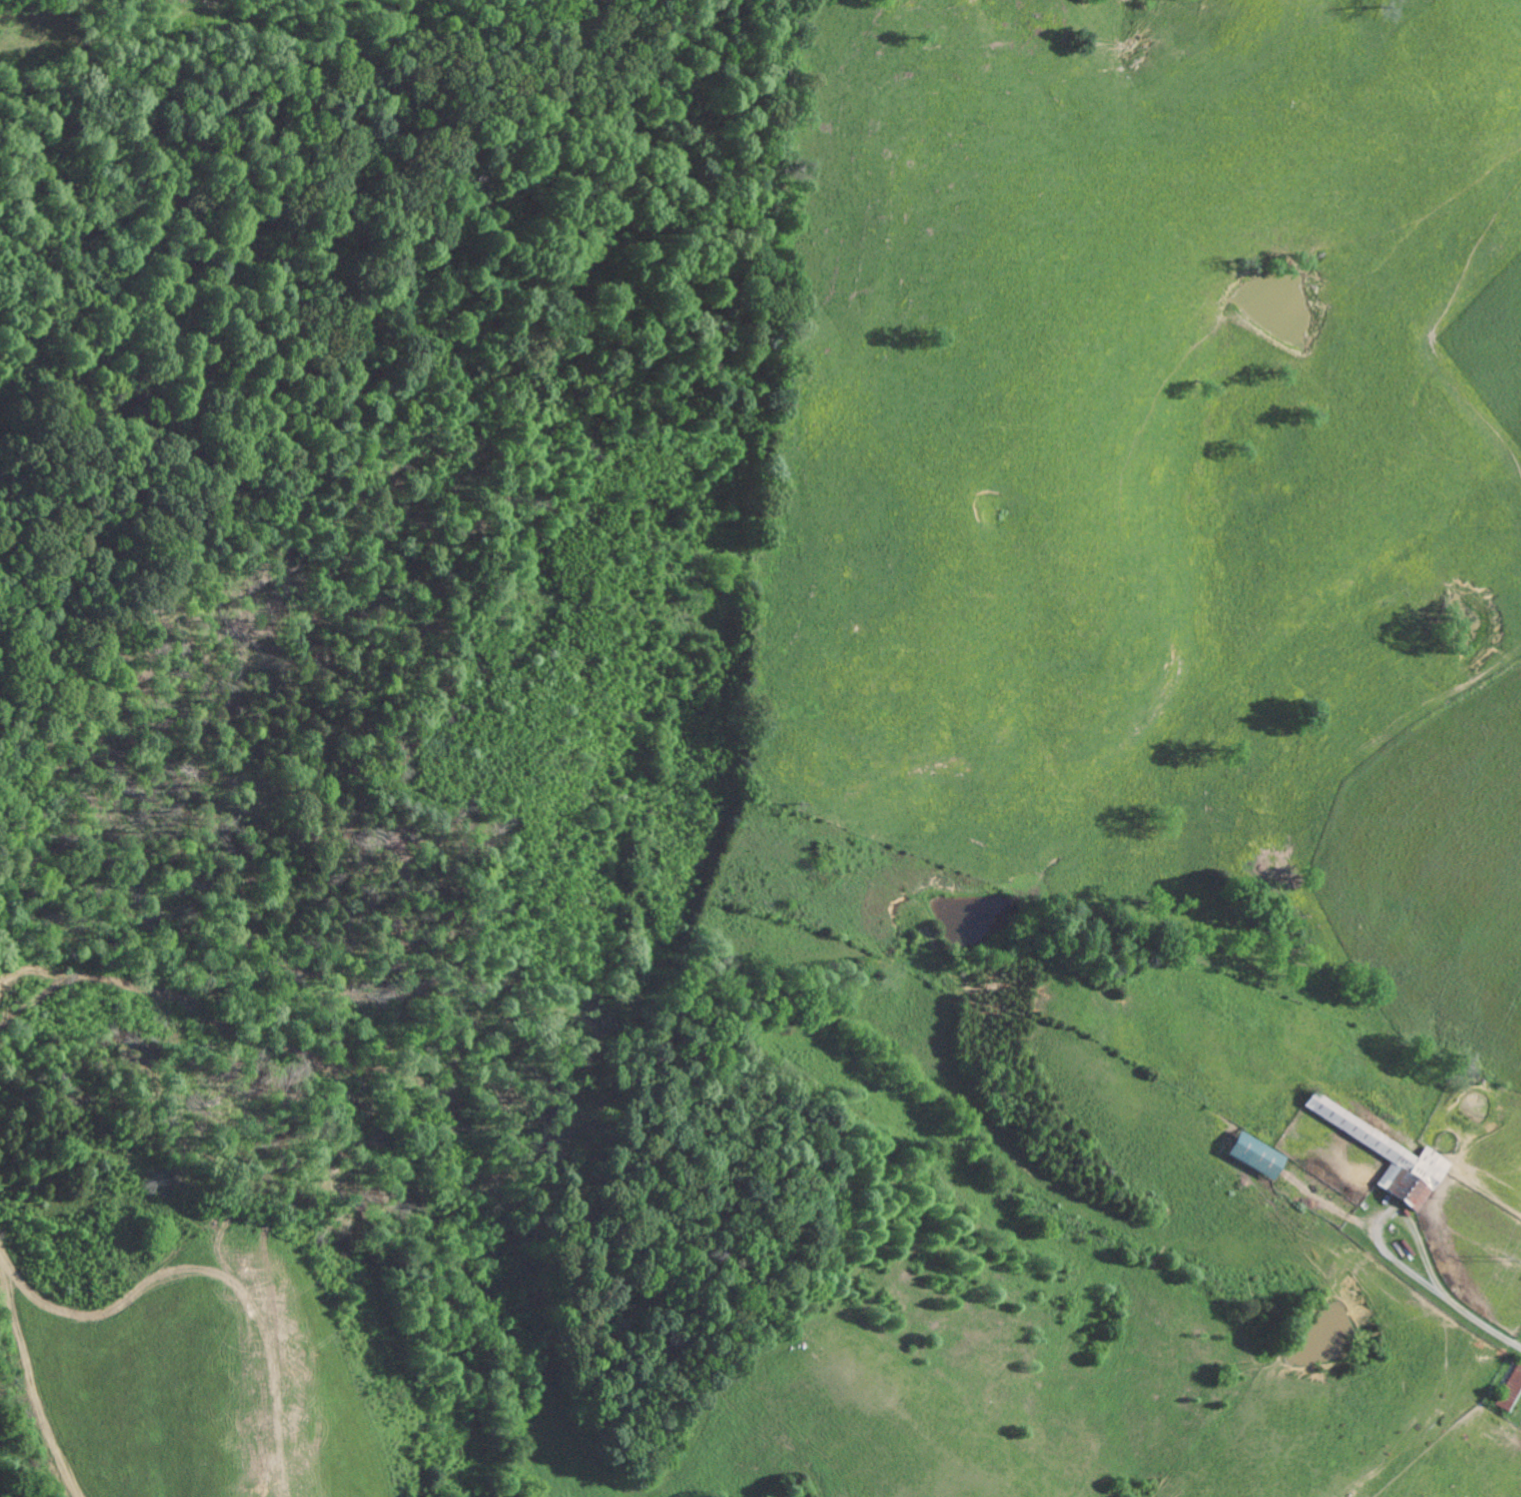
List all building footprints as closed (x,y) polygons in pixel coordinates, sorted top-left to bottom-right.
[(1453,1160),(1427,1146),(1423,1153),(1314,1094),(1305,1110),(1394,1158),(1379,1185),(1426,1210),(1453,1160)] [(1280,1178),(1291,1154),(1242,1133),(1231,1157),(1280,1178)]
